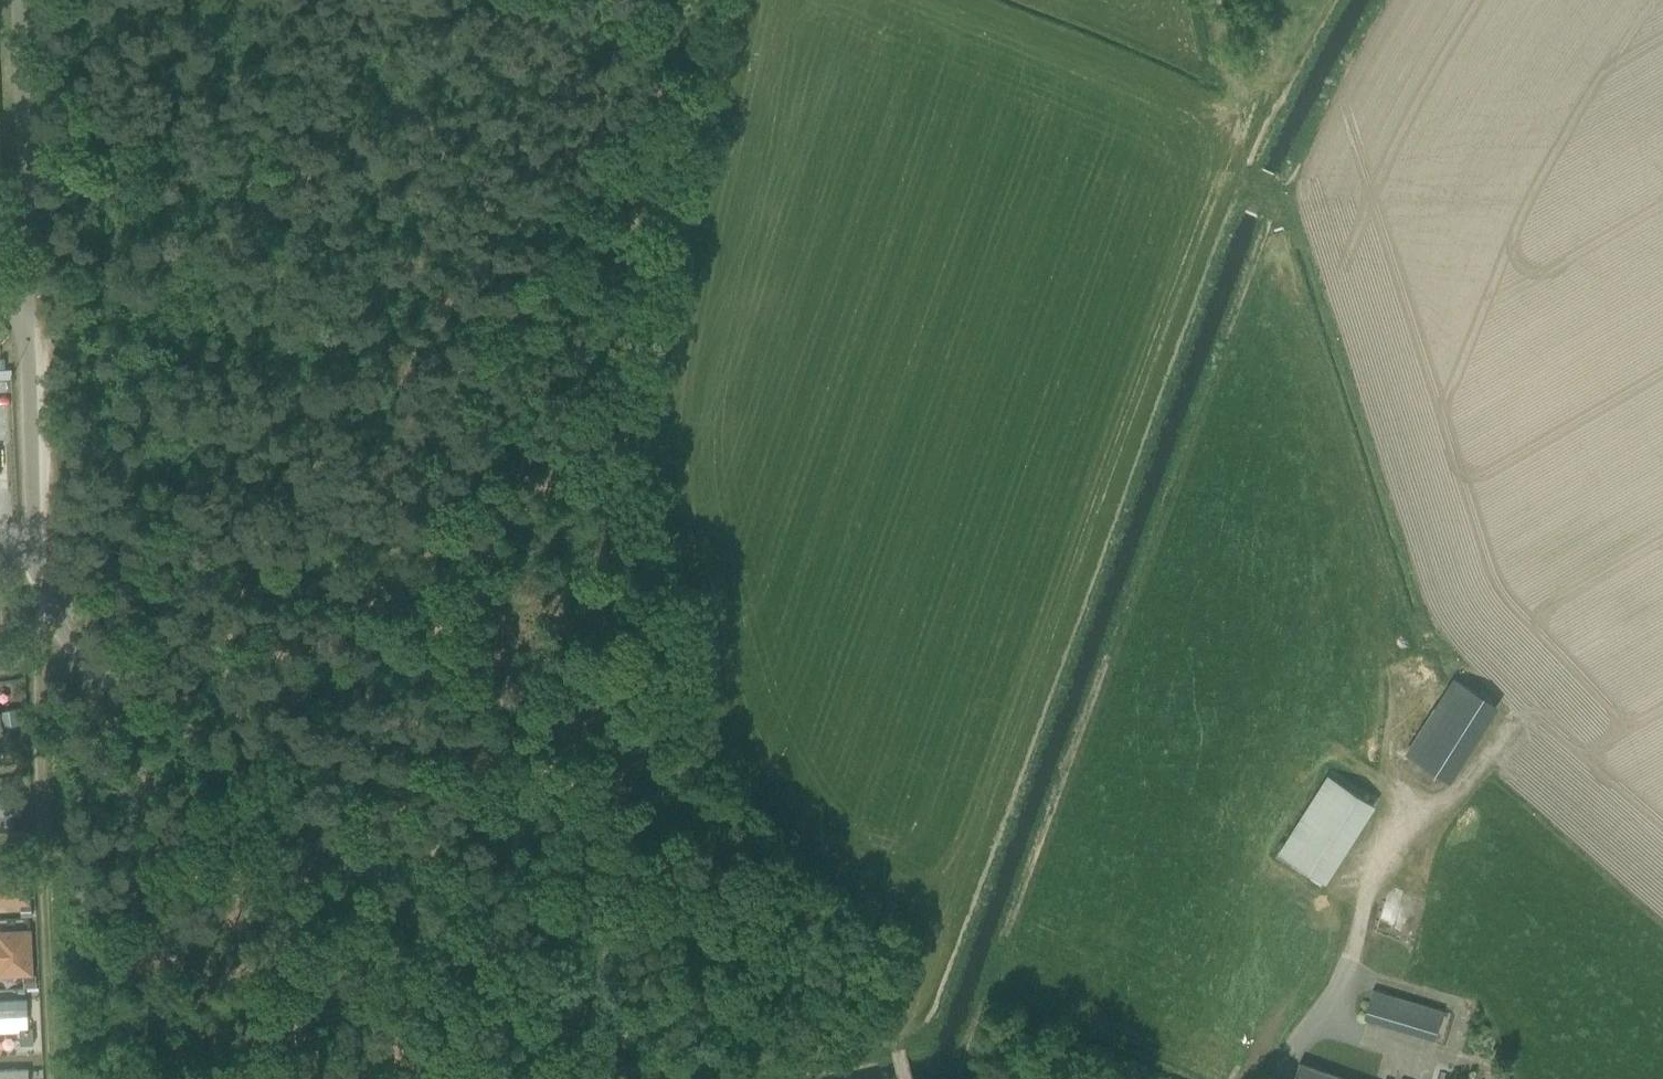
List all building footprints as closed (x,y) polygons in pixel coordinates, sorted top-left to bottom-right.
[(1446,779),(1494,704),(1454,679),(1406,754),(1446,779)] [(15,710),(3,712),(5,727),(18,725),(15,710)] [(1326,885),(1376,804),(1327,774),(1277,855),(1326,885)] [(11,830),(10,815),(21,814),(20,798),(0,800),(0,831),(11,830)] [(7,832),(8,849),(26,848),(25,831),(7,832)] [(0,858),(0,903),(27,902),(25,857),(0,858)] [(31,904),(23,904),(23,917),(32,916),(31,904)] [(0,930),(0,974),(30,973),(28,928),(0,930)] [(35,974),(23,975),(24,987),(36,987),(35,974)] [(1375,990),(1366,1019),(1381,1024),(1391,995),(1375,990)] [(0,999),(0,1032),(29,1031),(27,998),(0,999)] [(32,1031),(20,1031),(20,1045),(33,1045),(32,1031)] [(1298,1066),(1293,1078),(1336,1078),(1298,1066)] [(29,1068),(0,1069),(0,1078),(30,1078),(29,1068)]
